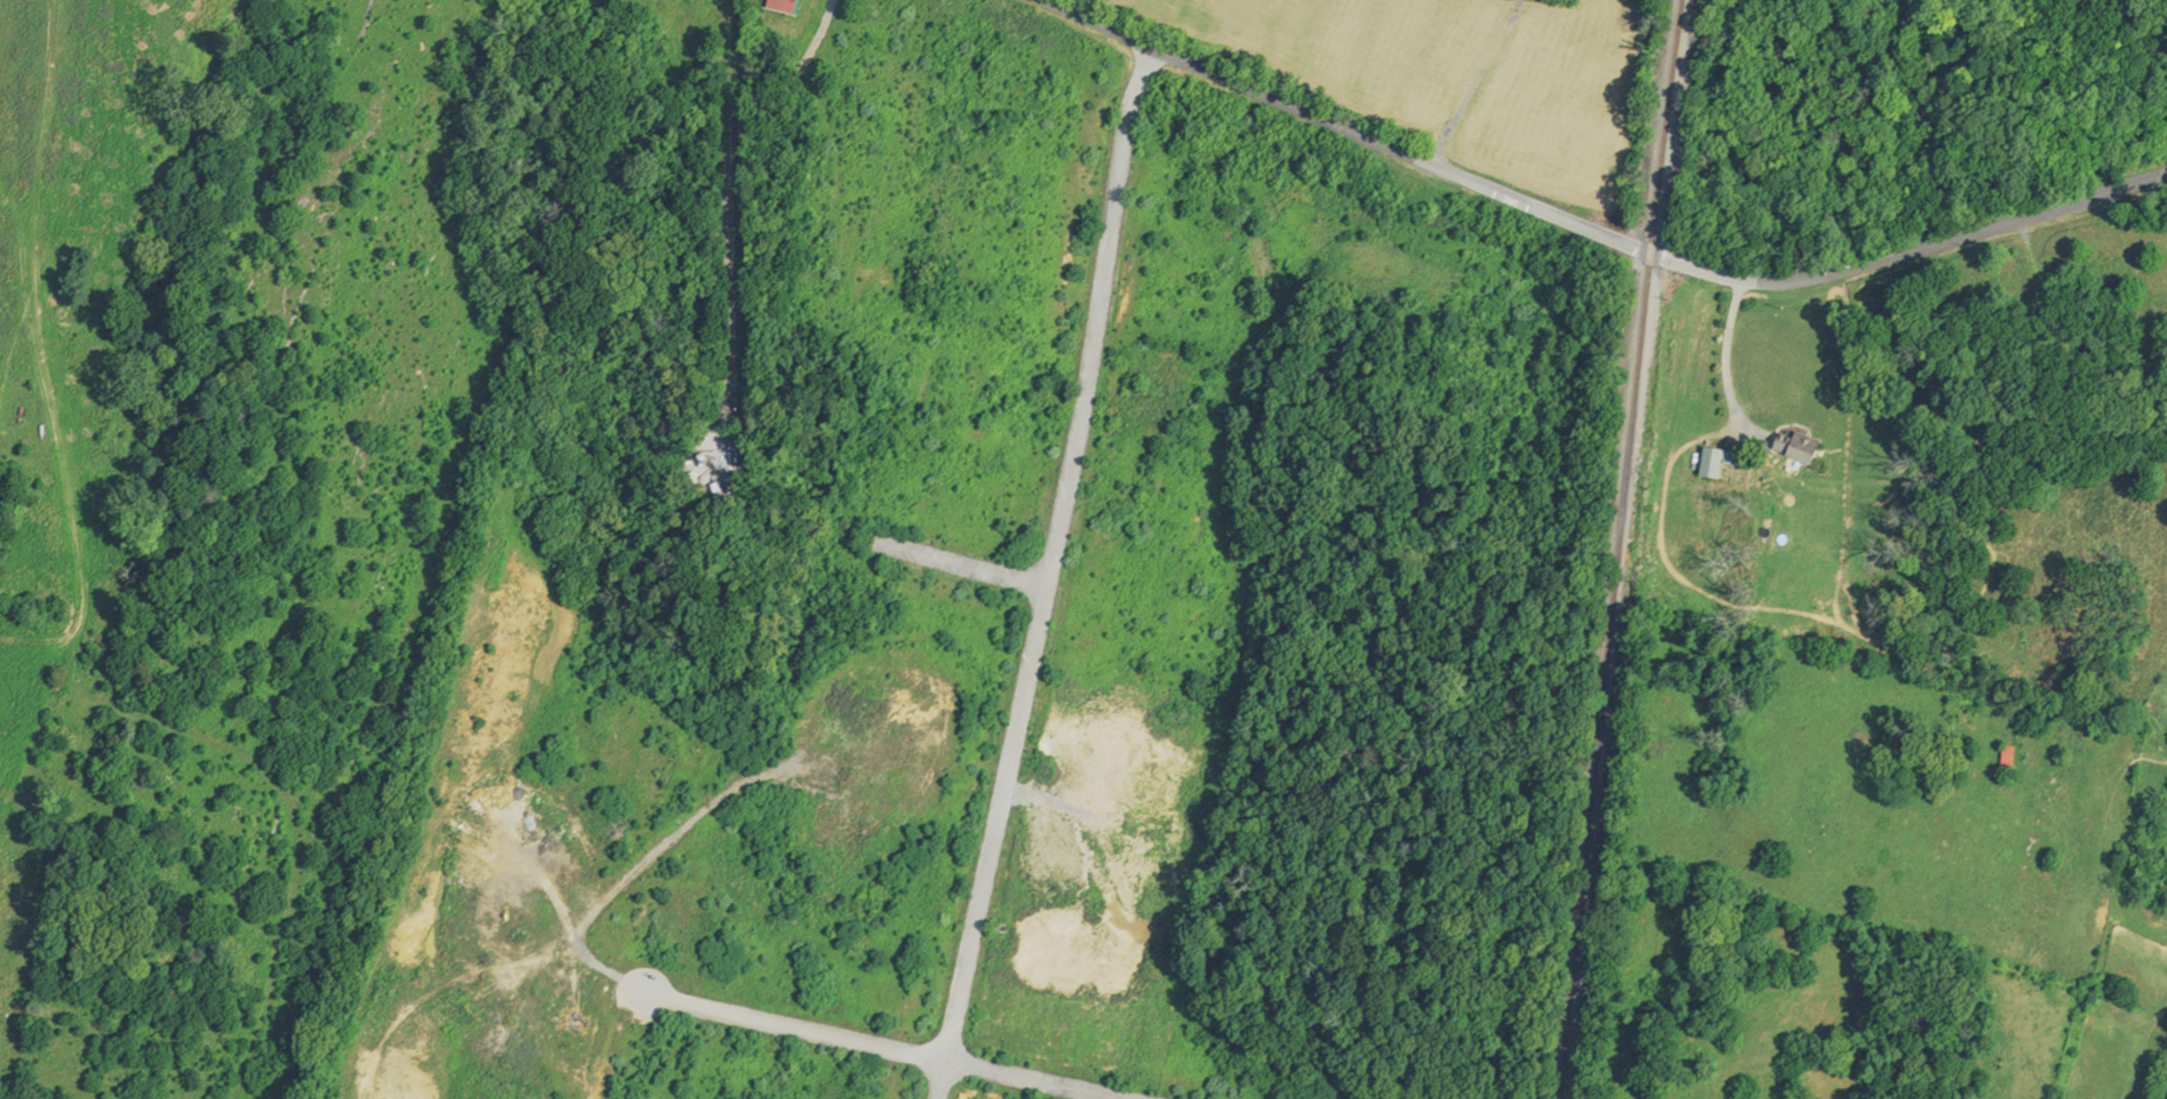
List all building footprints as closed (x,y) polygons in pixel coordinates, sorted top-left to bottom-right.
[(799,16),(803,0),(769,0),(767,9),(799,16)] [(1821,464),(1828,443),(1785,429),(1779,451),(1821,464)] [(1724,479),(1729,450),(1709,447),(1703,475),(1724,479)] [(2019,775),(2019,746),(2007,746),(2007,775),(2019,775)]
